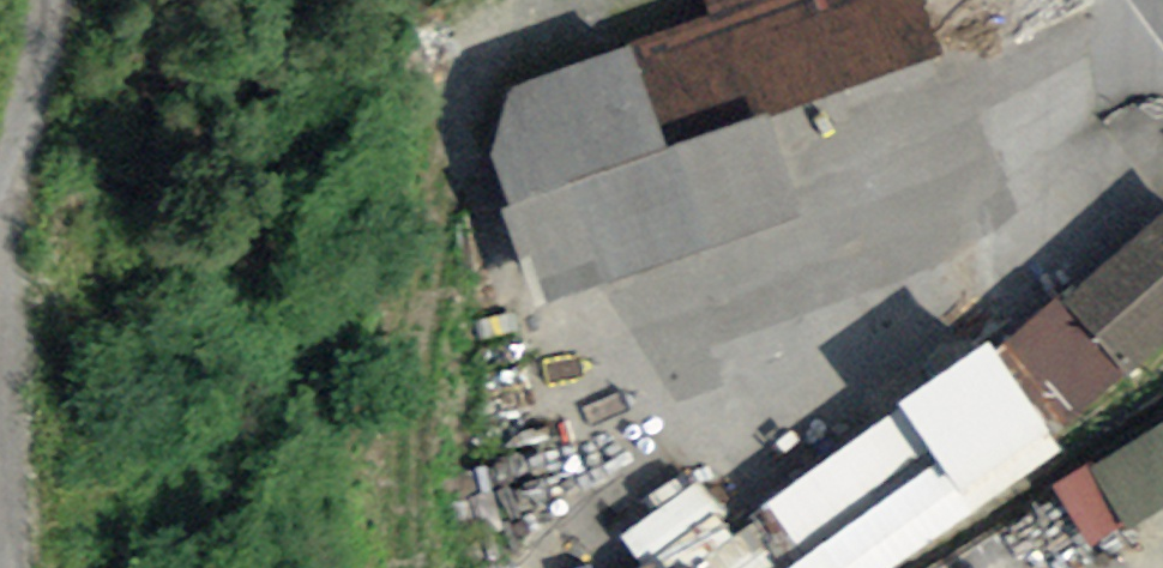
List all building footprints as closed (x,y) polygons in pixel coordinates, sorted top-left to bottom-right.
[(716,25),(513,95),(484,170),(535,317),(799,226),(762,120),(937,60),(916,0),(708,0),(716,25)] [(1015,50),(1095,7),(1091,0),(988,0),(1015,50)] [(1005,346),(1071,427),(1162,352),(1162,217),(1005,346)] [(990,361),(737,539),(718,521),(664,567),(905,567),(1062,458),(990,361)] [(1162,523),(1162,433),(1064,498),(1106,560),(1162,523)]
